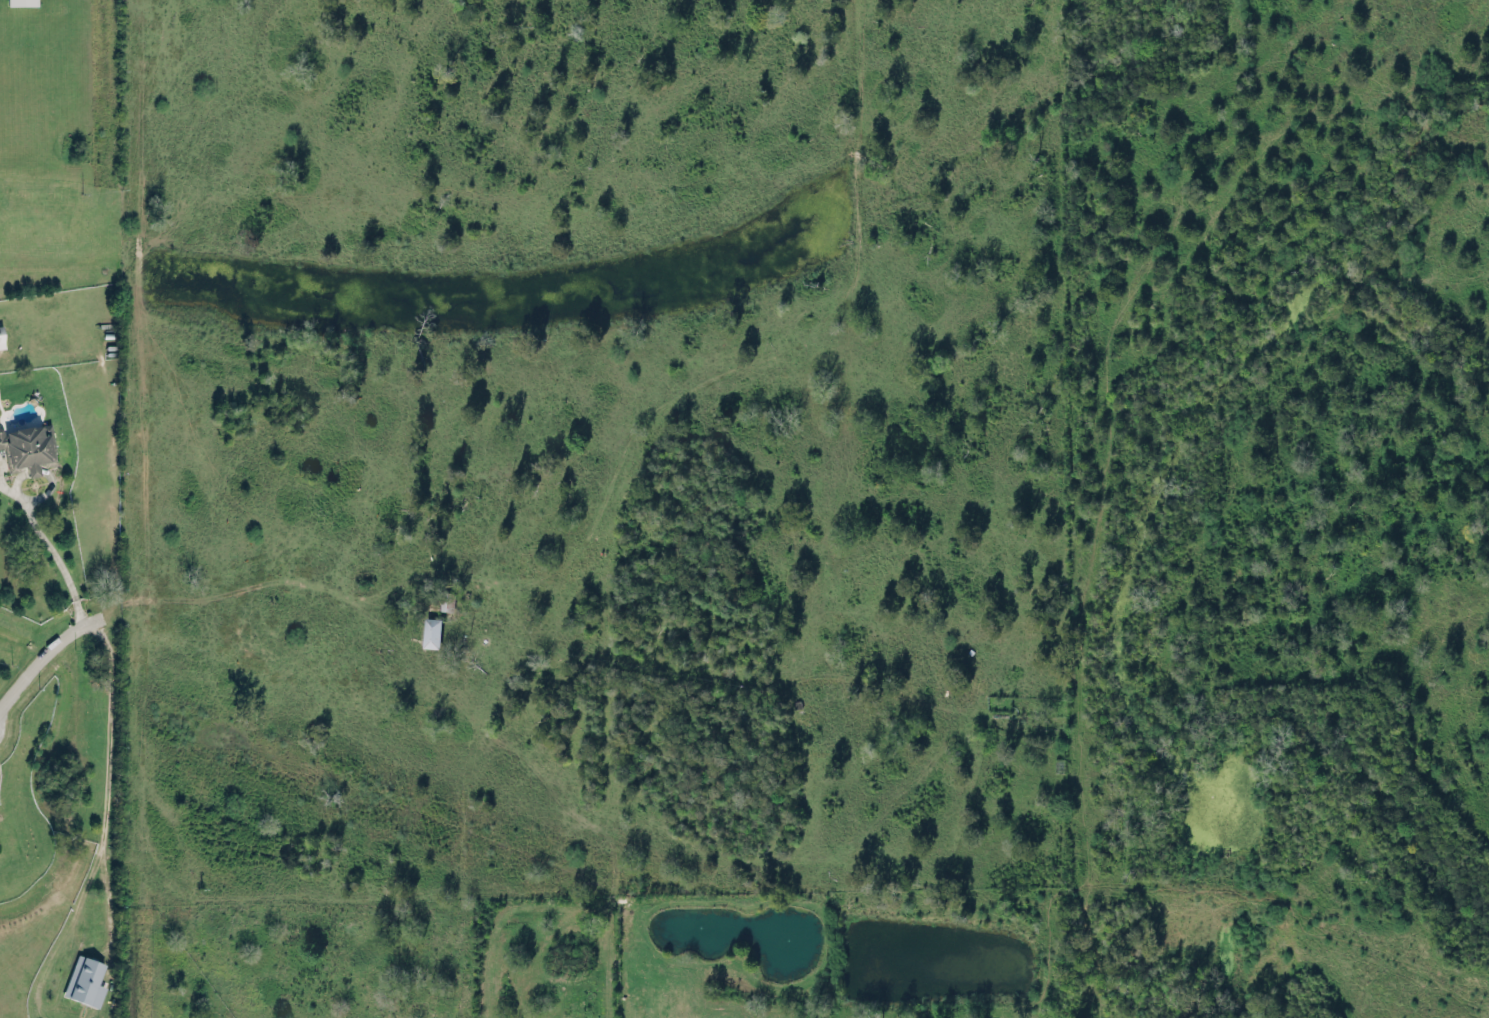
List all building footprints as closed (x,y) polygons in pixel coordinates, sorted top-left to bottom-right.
[(51,423),(0,429),(0,447),(5,446),(8,467),(25,465),(26,476),(39,474),(37,464),(56,461),(51,423)] [(441,605),(452,606),(453,590),(443,590),(441,605)] [(423,646),(440,646),(441,617),(424,616),(423,646)] [(104,963),(77,953),(62,994),(98,1007),(105,986),(97,983),(104,963)]
